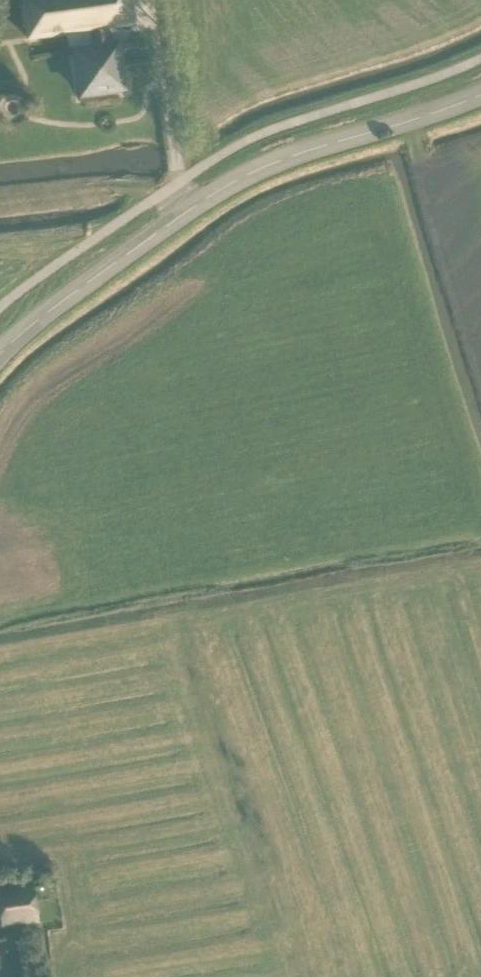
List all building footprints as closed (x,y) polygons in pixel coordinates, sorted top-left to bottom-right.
[(98,95),(98,93),(124,90),(124,86),(126,86),(124,75),(122,75),(118,45),(110,46),(107,28),(136,24),(132,0),(23,0),(29,39),(93,30),(96,48),(76,51),(79,71),(77,72),(81,98),(98,95)] [(2,928),(37,923),(32,887),(0,892),(0,916),(2,928)]
